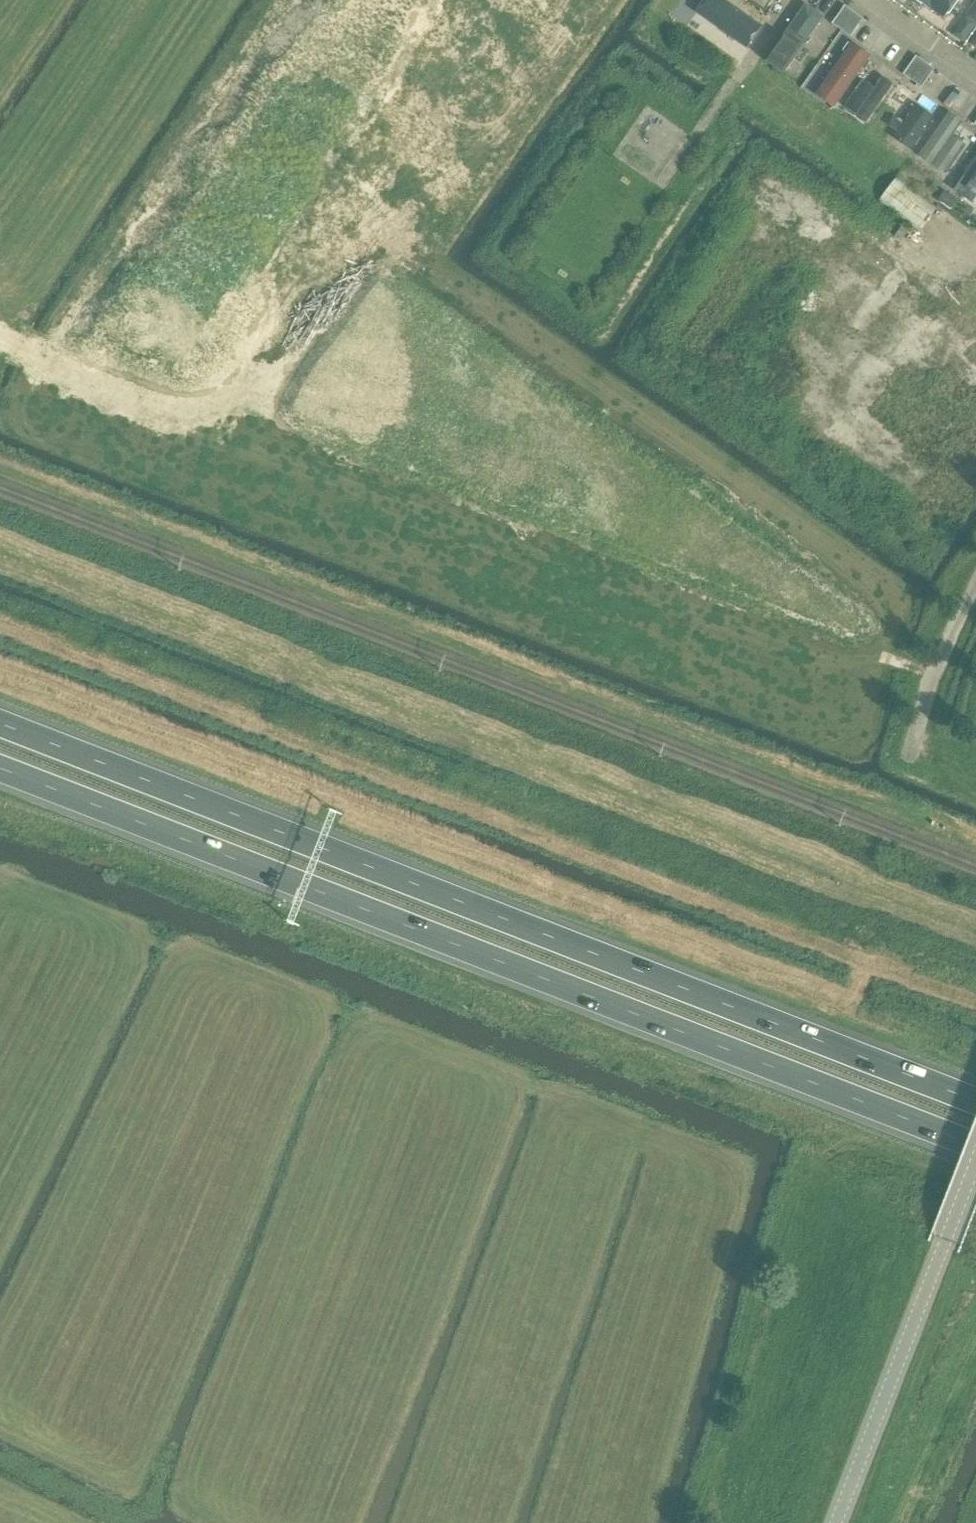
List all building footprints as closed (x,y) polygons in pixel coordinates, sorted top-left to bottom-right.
[(698,13),(748,49),(762,29),(721,0),(707,0),(698,13)] [(765,11),(773,0),(750,0),(765,11)] [(943,22),(959,0),(912,0),(943,22)] [(966,16),(975,23),(975,2),(966,16)] [(823,19),(805,6),(766,62),(784,75),(823,19)] [(832,25),(841,31),(854,12),(845,6),(832,25)] [(854,12),(841,31),(850,37),(863,18),(854,12)] [(854,44),(816,97),(838,113),(876,59),(854,44)] [(903,75),(912,81),(925,62),(916,56),(903,75)] [(925,62),(912,81),(921,87),(934,69),(925,62)] [(866,84),(846,111),(868,127),(895,88),(885,80),(877,91),(866,84)] [(897,138),(893,144),(909,155),(942,109),(926,98),(904,129),(895,123),(889,132),(897,138)] [(952,118),(922,161),(946,178),(967,148),(955,140),(964,126),(952,118)] [(876,143),(867,156),(877,163),(886,149),(876,143)] [(954,195),(973,208),(975,205),(975,164),(954,195)] [(897,176),(878,201),(919,232),(938,207),(897,176)] [(846,185),(837,198),(847,205),(856,192),(846,185)] [(944,191),(937,200),(950,209),(956,200),(944,191)] [(911,233),(902,226),(895,236),(904,243),(911,233)] [(816,228),(807,241),(817,248),(827,235),(816,228)] [(827,235),(817,248),(827,255),(837,242),(827,235)] [(647,308),(640,318),(653,327),(660,317),(647,308)] [(689,338),(683,348),(696,357),(703,347),(689,338)] [(732,367),(725,377),(739,387),(746,377),(732,367)] [(775,397),(768,407),(781,416),(788,406),(775,397)] [(818,427),(811,437),(824,446),(831,436),(818,427)] [(860,456),(854,467),(867,476),(874,466),(860,456)] [(903,486),(896,496),(909,505),(916,495),(903,486)]
